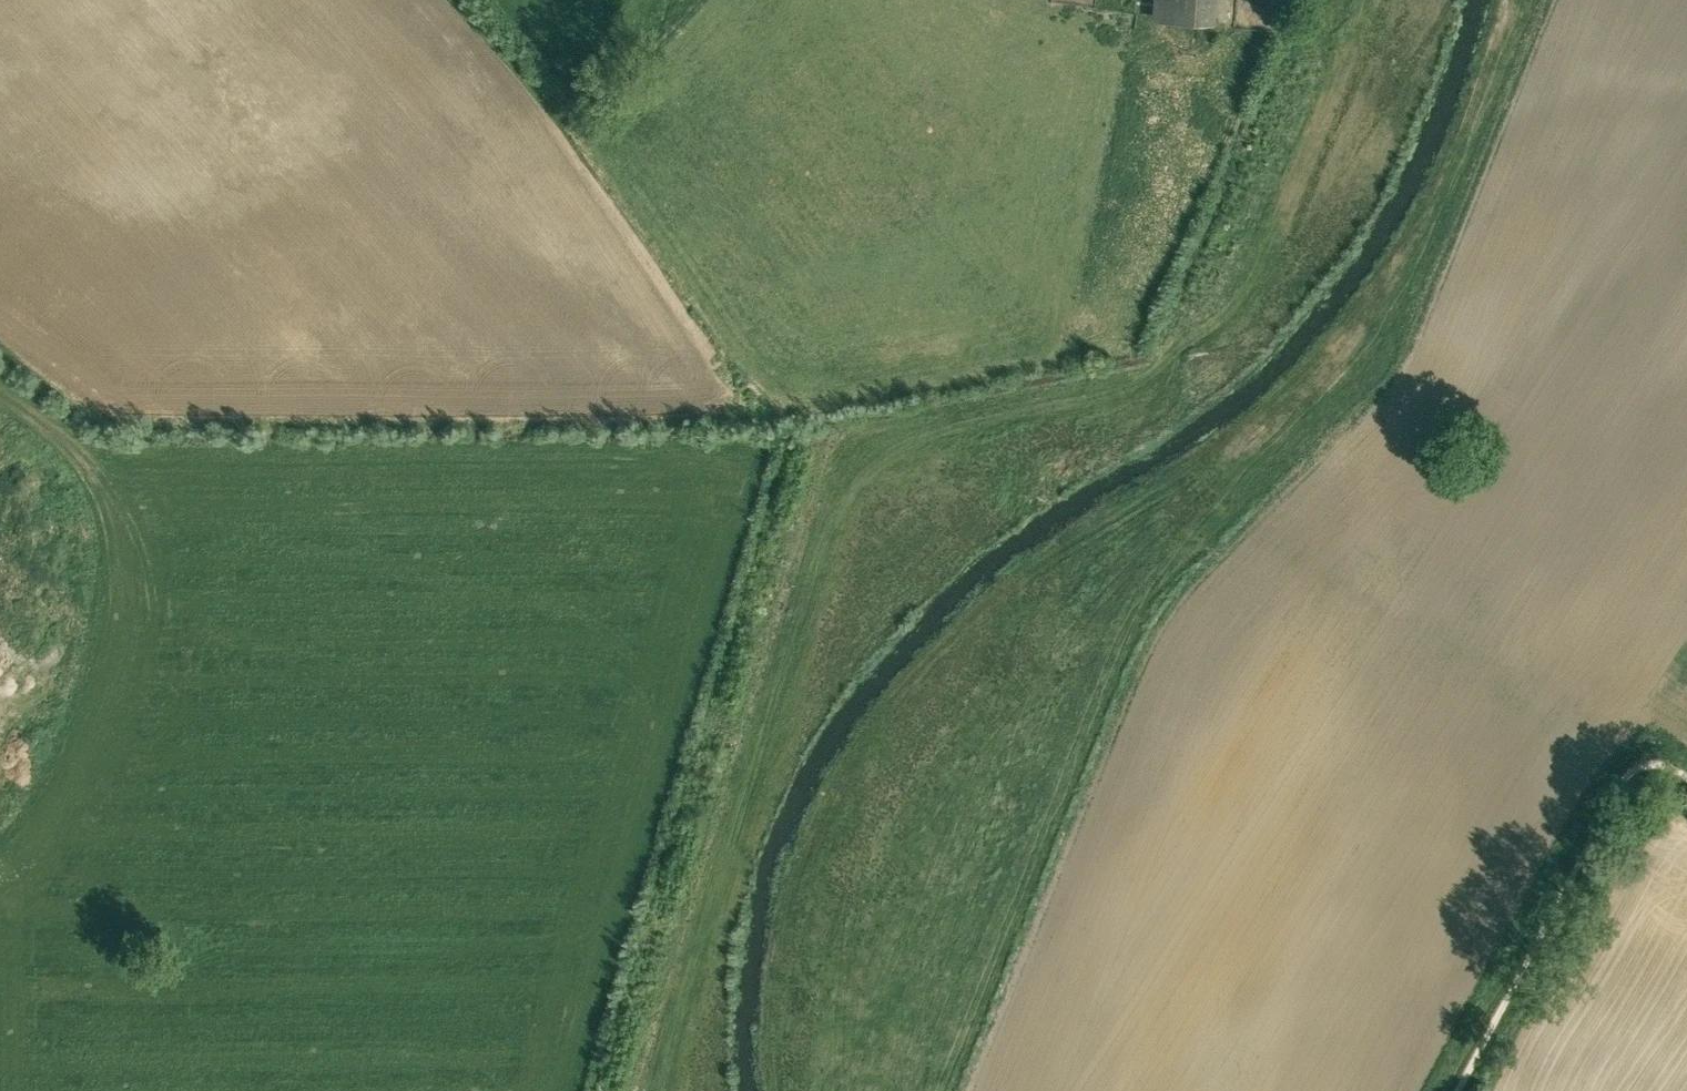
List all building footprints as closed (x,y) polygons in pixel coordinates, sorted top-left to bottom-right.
[(1217,0),(1153,0),(1152,22),(1215,27),(1217,0)]
